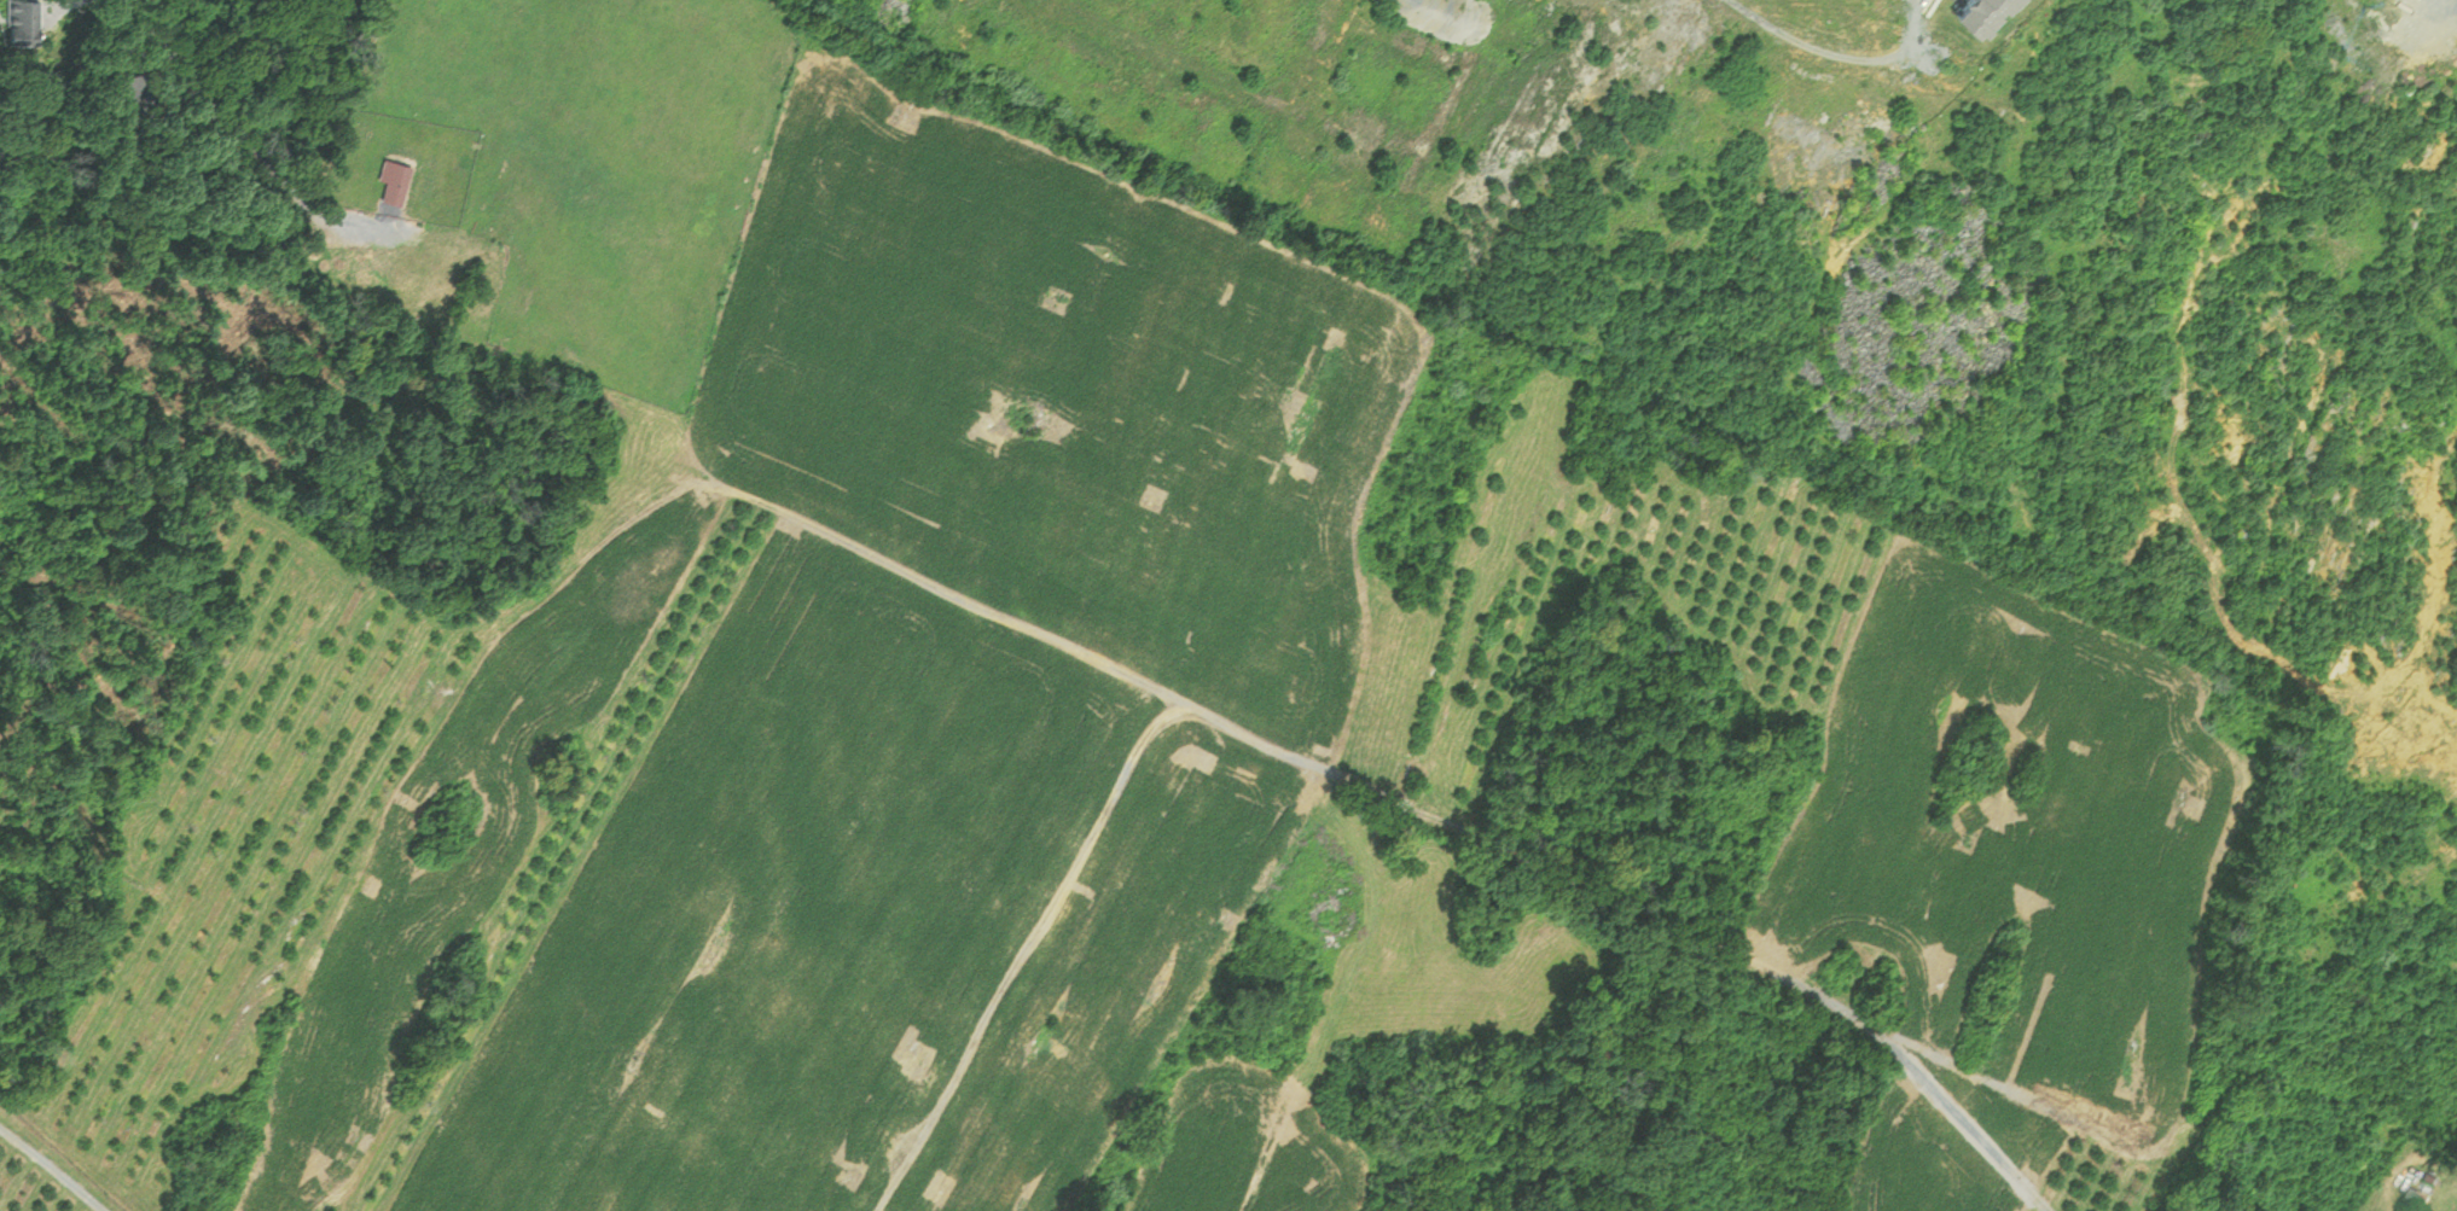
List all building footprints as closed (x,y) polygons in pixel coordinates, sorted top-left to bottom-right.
[(16,46),(53,44),(51,0),(13,0),(16,46)] [(151,68),(132,76),(141,100),(161,91),(151,68)] [(2401,1200),(2423,1210),(2431,1195),(2408,1185),(2401,1200)]
